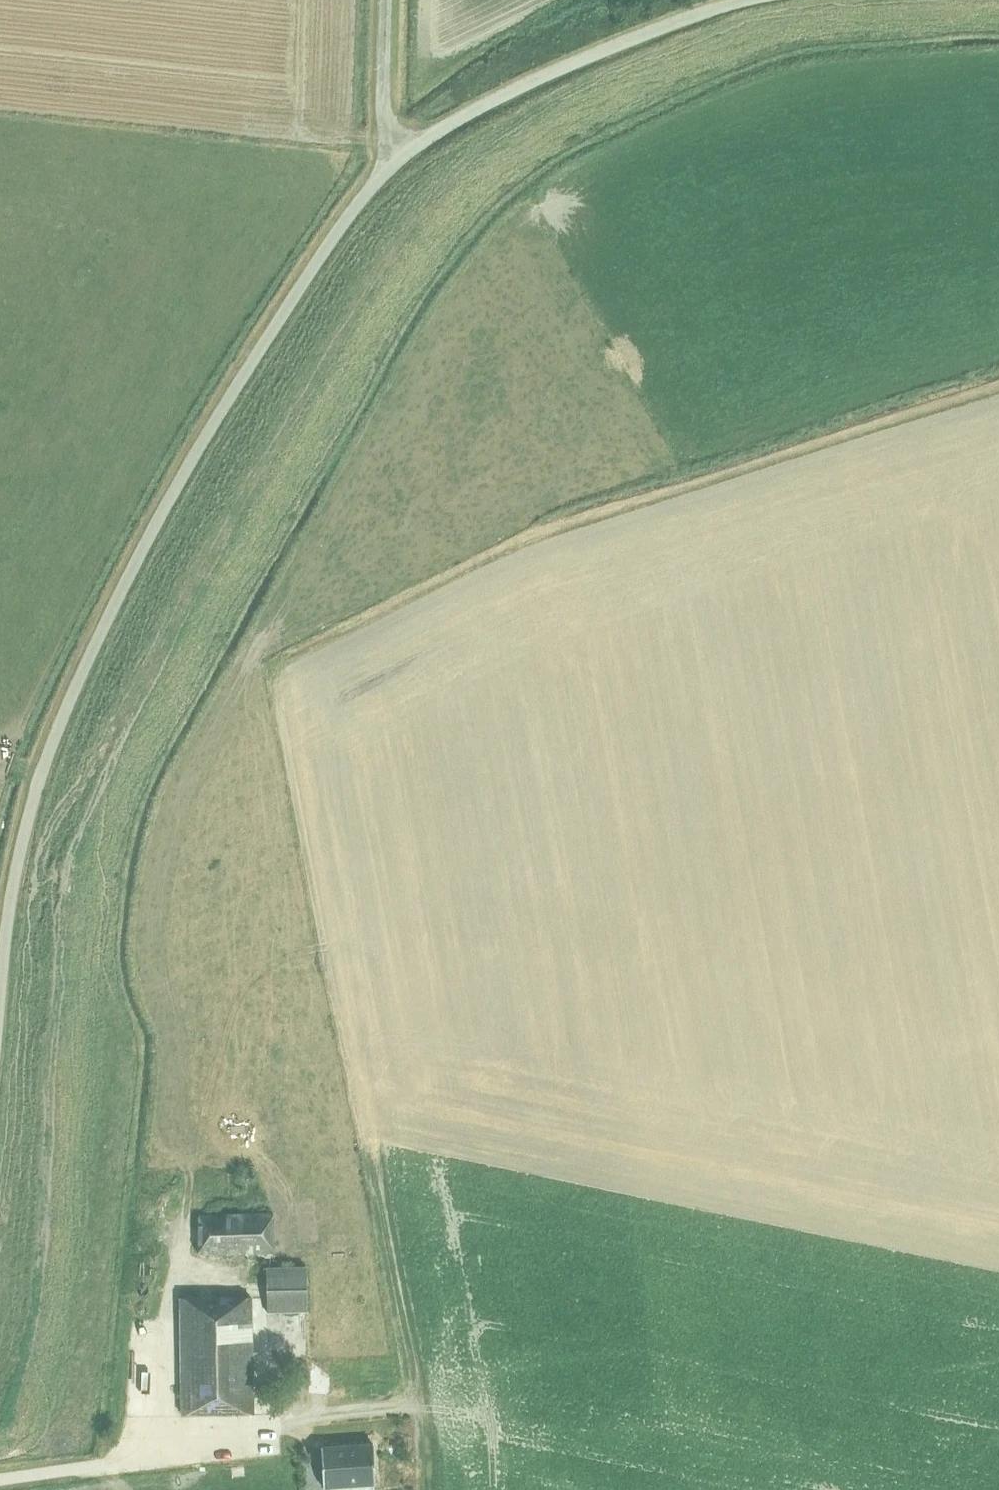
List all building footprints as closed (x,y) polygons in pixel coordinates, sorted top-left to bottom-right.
[(199,1216),(199,1254),(274,1252),(274,1213),(199,1216)] [(267,1268),(268,1312),(309,1311),(307,1266),(267,1268)] [(181,1299),(183,1415),(254,1414),(252,1297),(181,1299)] [(321,1448),(324,1488),(376,1484),(374,1444),(321,1448)]
